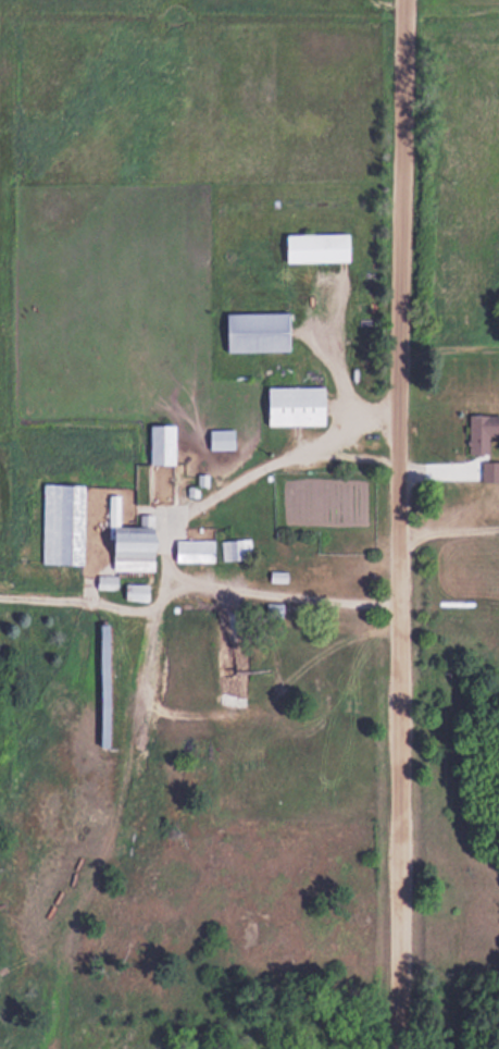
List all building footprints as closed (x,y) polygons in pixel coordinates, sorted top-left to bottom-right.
[(287,262),(351,262),(351,233),(287,233),(287,262)] [(290,350),(290,311),(229,311),(229,350),(290,350)] [(326,385),(269,385),(269,424),(326,424),(326,385)] [(498,414),(468,413),(467,454),(498,454),(498,414)] [(175,422),(149,422),(149,464),(175,464),(175,422)] [(209,448),(234,448),(234,428),(209,428),(209,448)] [(480,481),(497,481),(497,460),(480,460),(480,481)] [(84,482),(42,481),(41,562),(84,563),(84,482)] [(113,569),(156,569),(157,525),(114,525),(113,569)] [(248,538),(219,538),(219,559),(248,559),(248,538)] [(213,539),(175,539),(175,560),(213,560),(213,539)] [(97,575),(97,588),(116,588),(116,575),(97,575)] [(148,583),(124,583),(124,599),(148,599),(148,583)] [(280,615),(280,603),(267,603),(266,615),(280,615)] [(100,745),(111,745),(111,622),(100,621),(100,745)]
